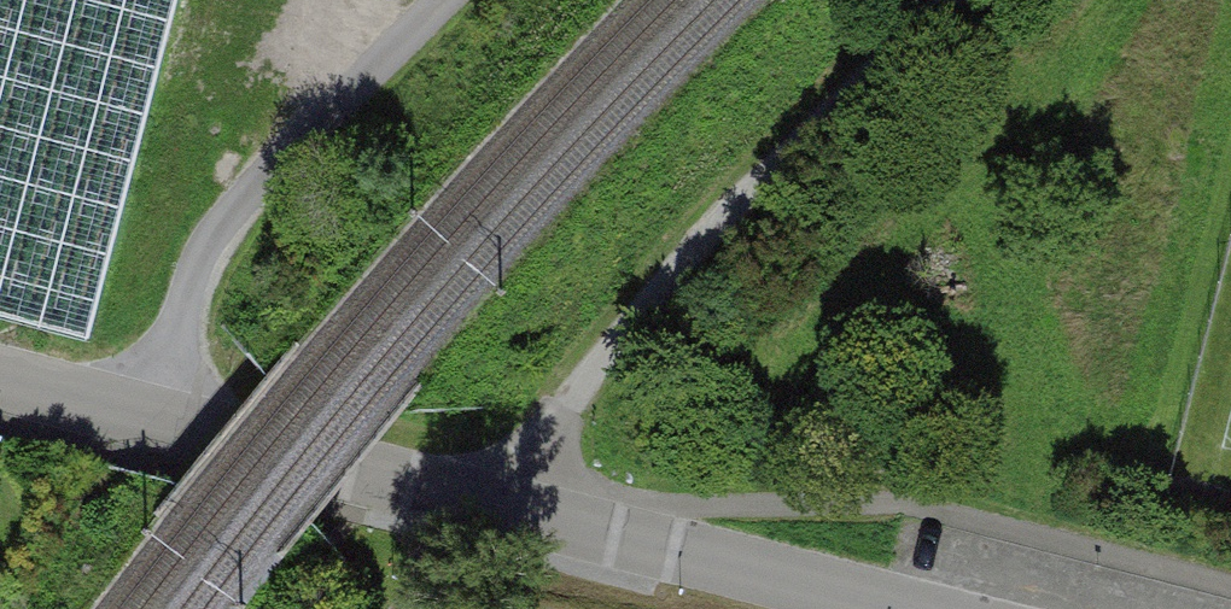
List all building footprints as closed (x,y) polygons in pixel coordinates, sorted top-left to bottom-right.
[(85,325),(172,0),(0,0),(0,302),(85,325)]
